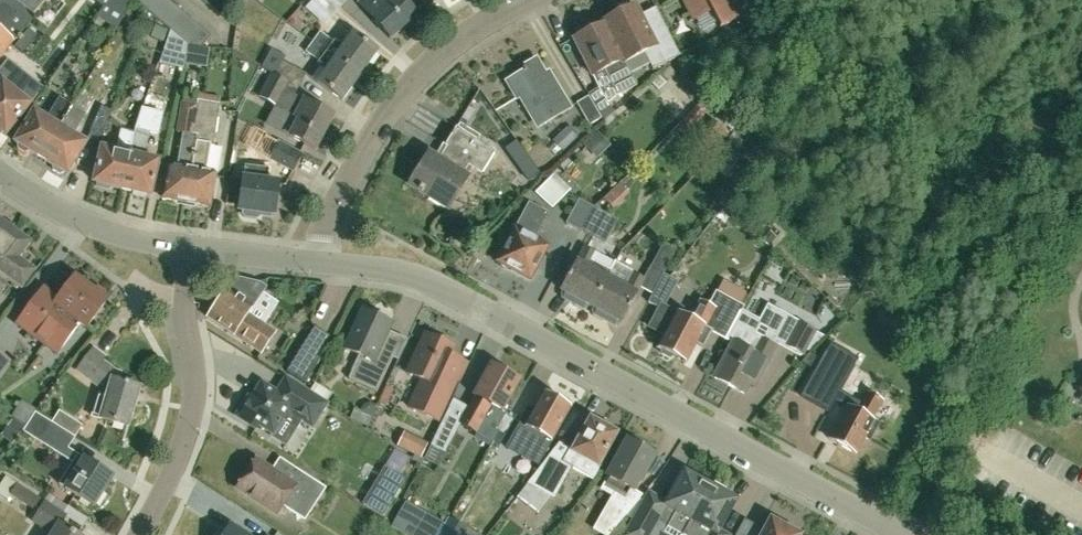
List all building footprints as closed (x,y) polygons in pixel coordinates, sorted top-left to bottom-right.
[(18,2),(17,3),(14,0),(1,0),(0,1),(0,59),(34,17),(35,16),(18,2)] [(27,2),(25,0),(20,0),(18,2),(35,16),(48,0),(29,0),(27,2)] [(201,49),(212,37),(170,0),(136,0),(170,30),(188,45),(198,53),(201,49)] [(341,7),(333,0),(313,0),(305,9),(324,26),(330,19),(341,7)] [(358,4),(388,38),(414,14),(401,0),(363,0),(358,4)] [(695,18),(712,10),(720,28),(755,11),(754,10),(749,0),(686,0),(695,18)] [(617,14),(602,22),(604,24),(624,64),(625,63),(644,54),(650,65),(653,71),(680,57),(667,30),(651,38),(641,18),(640,15),(635,5),(631,7),(629,4),(625,3),(617,7),(616,11),(617,14)] [(651,38),(667,30),(657,10),(641,18),(651,38)] [(577,37),(574,39),(592,76),(604,71),(617,97),(637,87),(630,75),(625,63),(624,64),(604,24),(591,30),(589,27),(585,26),(577,30),(575,34),(577,37)] [(312,42),(359,76),(377,50),(352,33),(343,46),(333,39),(332,41),(319,32),(312,42)] [(187,64),(190,48),(182,41),(177,61),(187,64)] [(342,100),(359,76),(312,42),(305,52),(318,60),(316,63),(326,70),(317,83),(342,100)] [(271,50),(261,68),(272,74),(297,87),(299,88),(306,74),(283,62),(285,57),(271,50)] [(571,108),(552,76),(548,79),(536,58),(524,65),(525,67),(520,70),(522,72),(507,81),(518,101),(525,96),(537,117),(545,112),(549,120),(571,108)] [(0,84),(0,135),(3,133),(6,136),(43,89),(8,62),(0,72),(0,82),(1,83),(0,84)] [(272,74),(260,97),(274,105),(274,106),(298,119),(298,120),(289,137),(313,150),(332,116),(293,95),(297,87),(272,74)] [(587,95),(600,115),(610,109),(597,88),(587,95)] [(576,104),(589,126),(601,119),(588,97),(576,104)] [(15,143),(17,144),(17,149),(24,153),(29,151),(35,155),(43,141),(49,145),(71,107),(59,100),(47,120),(34,112),(15,143)] [(192,135),(197,104),(180,101),(175,133),(184,134),(183,140),(178,168),(168,166),(163,198),(186,202),(196,142),(197,136),(192,135)] [(196,142),(186,202),(209,206),(215,175),(205,173),(210,146),(214,146),(220,104),(197,101),(197,104),(192,135),(197,136),(196,142)] [(101,106),(87,139),(98,144),(112,111),(101,106)] [(84,115),(71,107),(49,145),(43,141),(35,155),(53,165),(52,170),(59,174),(64,172),(67,173),(85,143),(72,135),(84,115)] [(157,160),(142,157),(149,127),(153,111),(142,109),(137,121),(134,134),(121,189),(132,192),(131,196),(145,200),(146,195),(149,196),(157,160)] [(577,138),(576,137),(579,134),(570,125),(567,128),(566,128),(552,142),(553,142),(547,148),(556,157),(561,151),(562,152),(577,138)] [(468,166),(481,174),(494,151),(456,128),(445,145),(447,146),(438,161),(429,156),(411,185),(419,190),(418,192),(421,194),(422,192),(430,197),(429,199),(444,208),(445,205),(448,207),(466,177),(462,175),(468,166)] [(121,189),(134,134),(121,131),(116,152),(101,148),(93,183),(96,183),(95,187),(109,191),(110,187),(121,189)] [(260,146),(272,152),(267,160),(293,173),(303,154),(278,141),(277,142),(266,136),(260,146)] [(244,165),(244,166),(234,165),(233,170),(232,170),(231,178),(242,180),(238,210),(242,210),(242,214),(244,217),(256,219),(259,217),(260,213),(274,215),(278,183),(268,182),(270,168),(244,165)] [(554,174),(534,193),(551,209),(571,190),(554,174)] [(579,231),(592,207),(578,199),(565,224),(579,231)] [(508,270),(509,269),(530,280),(547,246),(534,239),(547,213),(529,203),(515,229),(514,228),(496,262),(500,265),(500,266),(503,270),(508,270)] [(606,214),(592,207),(579,231),(593,238),(606,214)] [(14,231),(0,221),(0,250),(14,231)] [(0,250),(0,273),(22,290),(35,273),(19,261),(31,244),(14,231),(0,250)] [(650,267),(663,273),(667,267),(675,250),(663,243),(650,267)] [(615,263),(595,253),(585,247),(578,261),(577,260),(561,291),(575,299),(573,301),(574,305),(583,310),(587,309),(588,306),(592,308),(617,262),(615,261),(615,263)] [(617,262),(592,308),(593,308),(592,311),(593,315),(602,320),(606,319),(607,316),(622,323),(638,294),(637,293),(644,279),(634,274),(635,271),(617,262)] [(108,300),(104,298),(105,293),(98,287),(93,289),(75,276),(58,300),(43,290),(17,324),(57,354),(80,323),(87,328),(108,300)] [(235,279),(208,317),(260,353),(274,333),(264,326),(247,315),(261,295),(266,288),(259,283),(235,279)] [(725,341),(743,307),(739,305),(745,293),(723,281),(717,293),(716,292),(709,306),(700,301),(689,321),(661,306),(649,328),(665,336),(658,349),(660,350),(660,354),(669,360),(673,357),(685,363),(695,344),(703,348),(710,333),(725,341)] [(277,305),(261,295),(247,315),(264,326),(277,305)] [(756,381),(774,346),(776,346),(778,342),(804,356),(806,351),(808,352),(824,337),(816,332),(817,331),(785,313),(769,343),(763,340),(769,327),(741,313),(744,306),(743,306),(743,307),(725,341),(732,344),(714,378),(743,394),(751,378),(756,381)] [(387,333),(389,328),(391,324),(387,322),(387,317),(378,313),(374,316),(363,311),(345,350),(359,356),(348,380),(377,393),(393,358),(378,351),(387,333)] [(314,327),(286,373),(305,384),(320,360),(316,357),(329,337),(314,327)] [(397,359),(405,341),(387,333),(378,351),(393,358),(397,359)] [(471,363),(451,354),(453,349),(450,347),(449,342),(441,338),(437,341),(426,335),(407,374),(422,381),(409,409),(437,422),(456,382),(461,384),(471,363)] [(78,370),(108,393),(107,397),(100,395),(93,417),(127,428),(139,388),(117,382),(119,376),(101,362),(105,357),(94,349),(78,370)] [(853,366),(825,351),(800,397),(829,413),(835,402),(846,408),(831,436),(830,438),(829,440),(830,440),(838,445),(855,454),(864,438),(869,440),(878,424),(871,420),(882,401),(867,393),(861,404),(839,392),(853,366)] [(810,370),(816,359),(808,354),(800,364),(810,370)] [(468,409),(460,424),(476,433),(482,423),(497,432),(506,415),(502,413),(519,382),(491,366),(474,397),(475,397),(468,409)] [(305,392),(303,391),(305,387),(287,376),(285,379),(276,394),(261,385),(252,400),(249,397),(237,416),(256,429),(258,425),(272,434),(282,419),(285,422),(290,414),(302,421),(312,427),(326,405),(305,392)] [(334,392),(313,379),(305,392),(326,405),(334,392)] [(571,410),(566,408),(566,402),(559,398),(555,402),(543,395),(533,413),(528,410),(520,423),(506,450),(539,468),(571,410)] [(370,400),(357,405),(350,420),(366,430),(376,402),(370,400)] [(468,409),(453,401),(431,444),(423,462),(438,469),(460,424),(468,409)] [(75,438),(53,424),(36,413),(23,432),(73,462),(59,485),(94,507),(113,477),(68,449),(75,438)] [(53,424),(75,438),(82,427),(60,413),(53,424)] [(282,419),(272,434),(270,438),(285,448),(302,421),(290,414),(285,422),(282,419)] [(551,499),(553,501),(571,469),(594,481),(602,468),(620,437),(611,433),(612,427),(605,424),(600,427),(590,421),(582,437),(578,435),(569,451),(562,465),(548,457),(539,468),(526,485),(551,499)] [(482,423),(476,433),(493,443),(499,433),(497,432),(482,423)] [(411,456),(423,462),(431,444),(405,432),(396,449),(411,456)] [(633,490),(638,481),(640,482),(655,456),(653,455),(656,451),(631,437),(628,441),(627,441),(609,471),(599,490),(612,498),(592,532),(597,534),(608,534),(642,495),(633,490)] [(562,465),(569,451),(557,444),(548,457),(562,465)] [(396,449),(386,467),(399,476),(411,456),(396,449)] [(279,459),(271,472),(292,486),(301,473),(279,459)] [(292,486),(271,472),(255,461),(237,489),(277,515),(282,507),(289,512),(293,505),(309,515),(326,489),(301,473),(292,486)] [(382,515),(404,478),(399,476),(386,467),(363,504),(382,515)] [(684,534),(710,487),(683,472),(668,500),(650,490),(642,505),(626,534),(684,534)] [(10,496),(32,511),(40,499),(17,483),(17,484),(6,477),(0,485),(0,495),(7,500),(10,496)] [(710,487),(684,534),(730,534),(719,529),(735,500),(723,494),(724,489),(714,483),(710,487)] [(526,485),(515,499),(538,516),(551,499),(526,485)] [(54,534),(75,534),(60,525),(66,516),(46,503),(34,521),(54,534)] [(400,534),(439,534),(444,526),(405,504),(394,522),(390,530),(400,534)] [(467,529),(449,518),(444,526),(439,534),(464,534),(467,529)] [(732,534),(762,534),(763,532),(741,520),(732,534)] [(784,528),(784,524),(776,520),(773,522),(770,520),(763,532),(762,534),(797,534),(784,528)] [(231,527),(225,534),(243,534),(231,527)]
